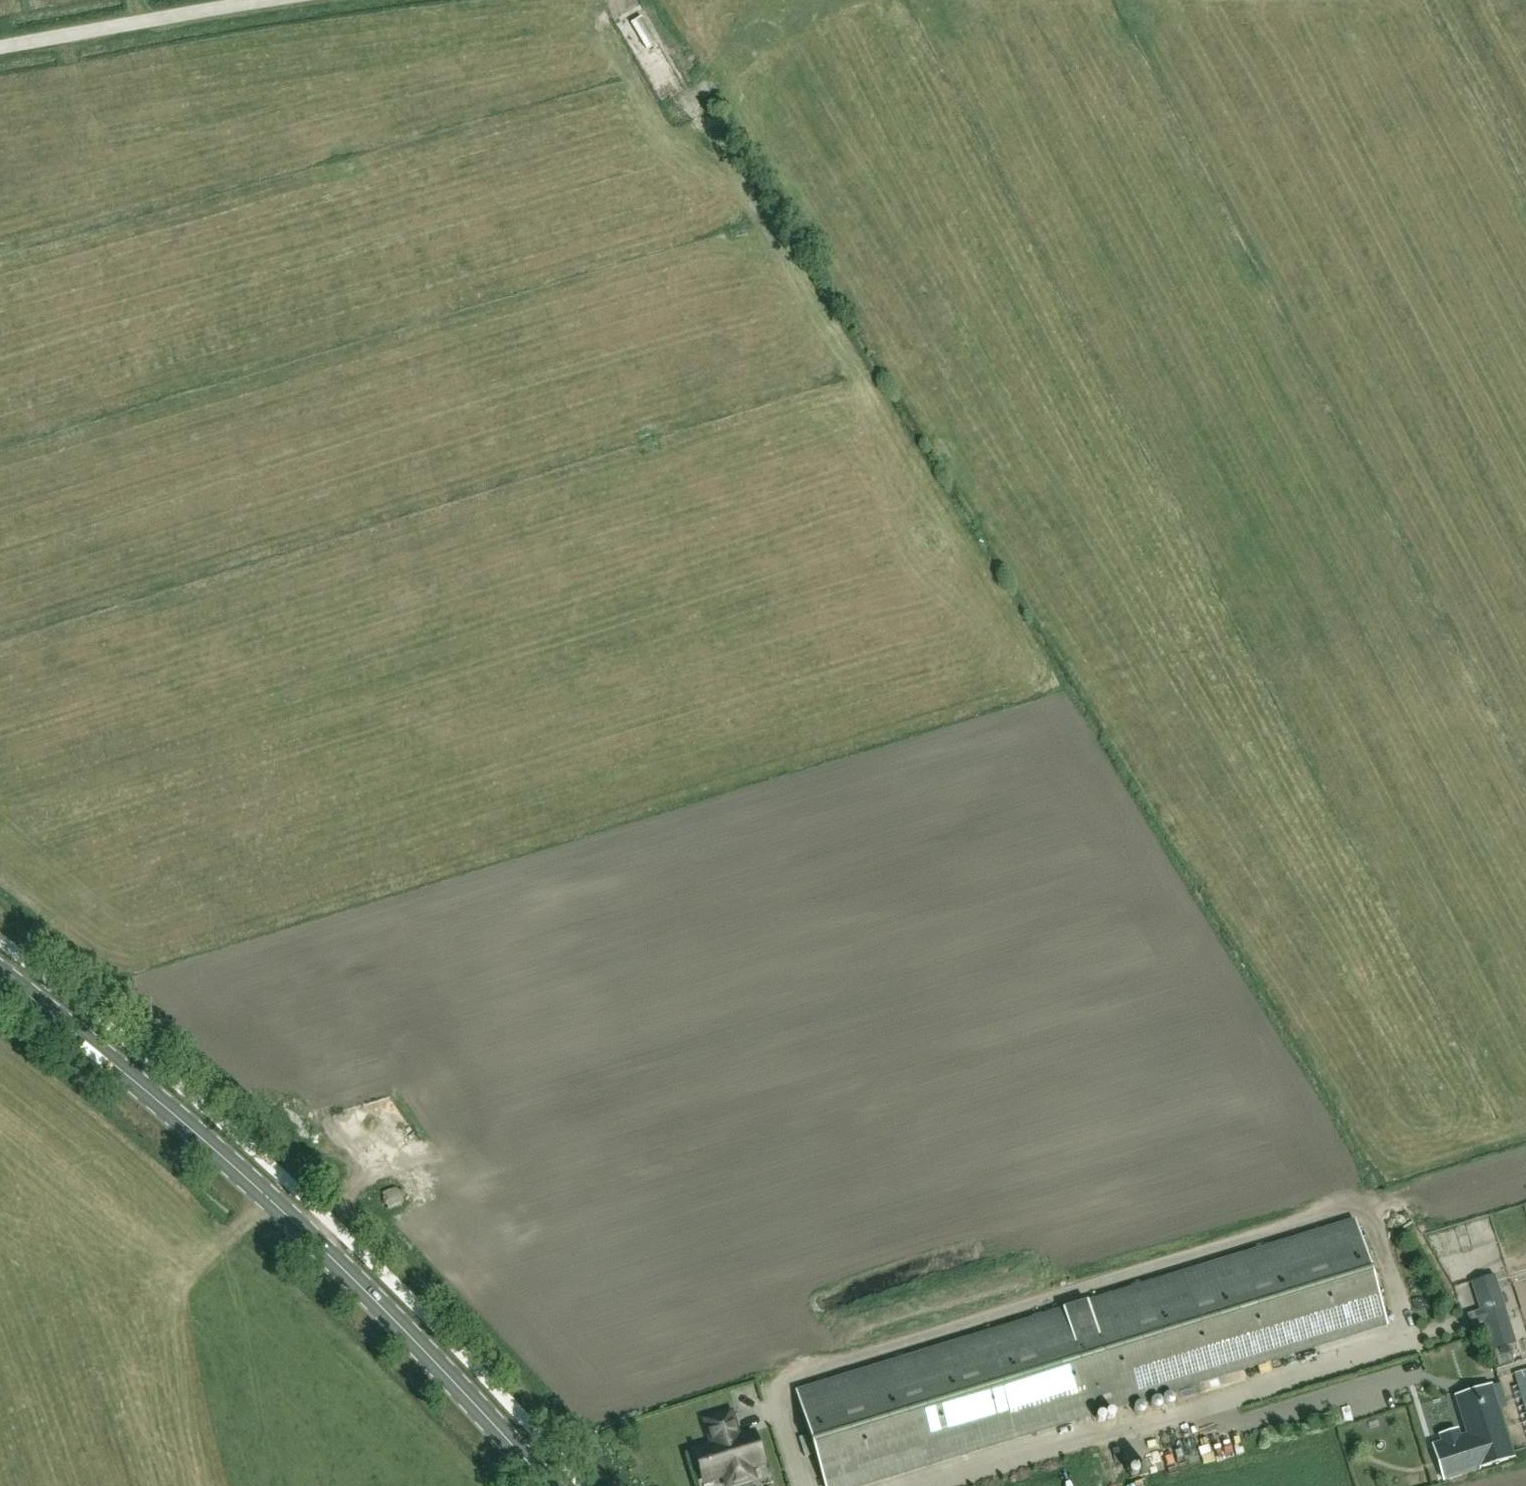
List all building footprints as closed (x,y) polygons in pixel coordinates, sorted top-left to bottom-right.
[(639,20),(650,51),(663,46),(652,16),(639,20)] [(825,1485),(862,1485),(1387,1325),(1355,1222),(797,1393),(825,1485)] [(1492,1352),(1494,1351),(1510,1346),(1516,1344),(1495,1275),(1471,1283),(1480,1311),(1467,1315),(1471,1328),(1483,1324),(1492,1352)] [(1430,1445),(1440,1478),(1508,1457),(1487,1386),(1454,1396),(1466,1434),(1453,1438),(1451,1432),(1438,1436),(1440,1442),(1430,1445)] [(712,1446),(695,1451),(705,1483),(725,1476),(728,1485),(752,1478),(749,1469),(763,1465),(753,1433),(739,1437),(731,1413),(705,1421),(712,1446)]
